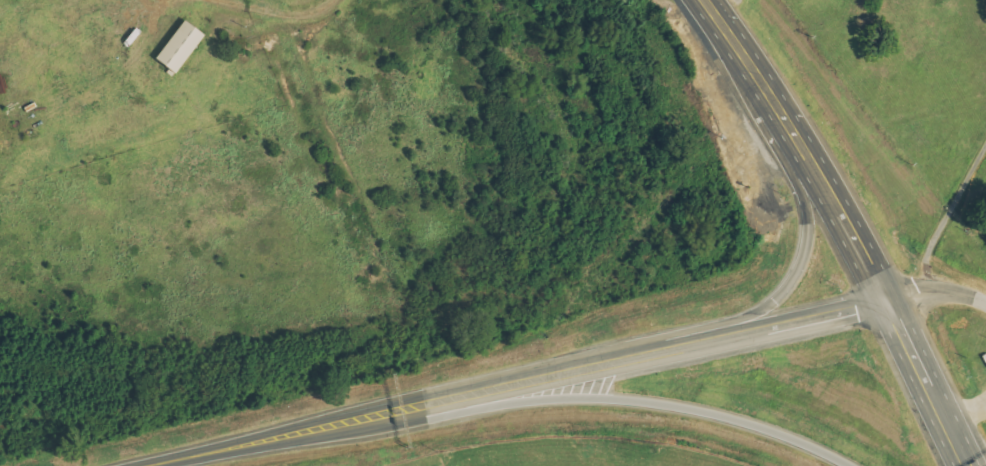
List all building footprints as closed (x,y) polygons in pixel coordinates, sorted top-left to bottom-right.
[(159,61),(181,74),(207,33),(186,19),(159,61)]
